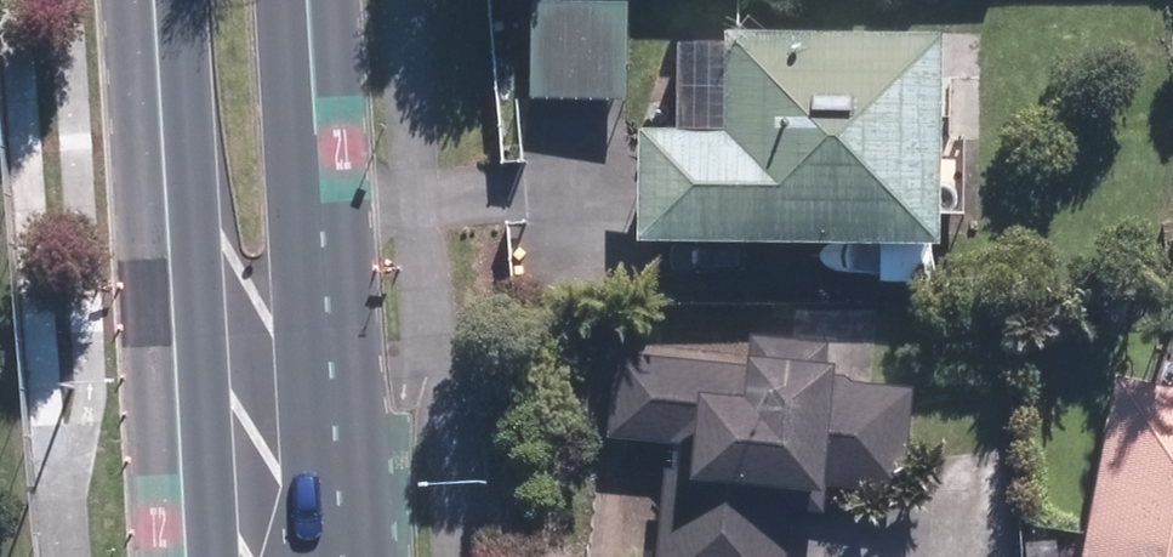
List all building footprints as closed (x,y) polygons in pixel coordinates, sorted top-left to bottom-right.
[(628,9),(533,3),(527,101),(623,107),(628,9)] [(630,246),(666,248),(876,257),(875,285),(931,287),(935,201),(941,43),(675,32),(671,136),(634,135),(630,246)] [(785,514),(821,516),(822,493),(892,497),(899,390),(829,386),(831,339),(742,334),(740,361),(602,353),(597,440),(658,444),(652,556),(782,556),(785,514)] [(1110,375),(1076,556),(1172,556),(1172,387),(1110,375)]
